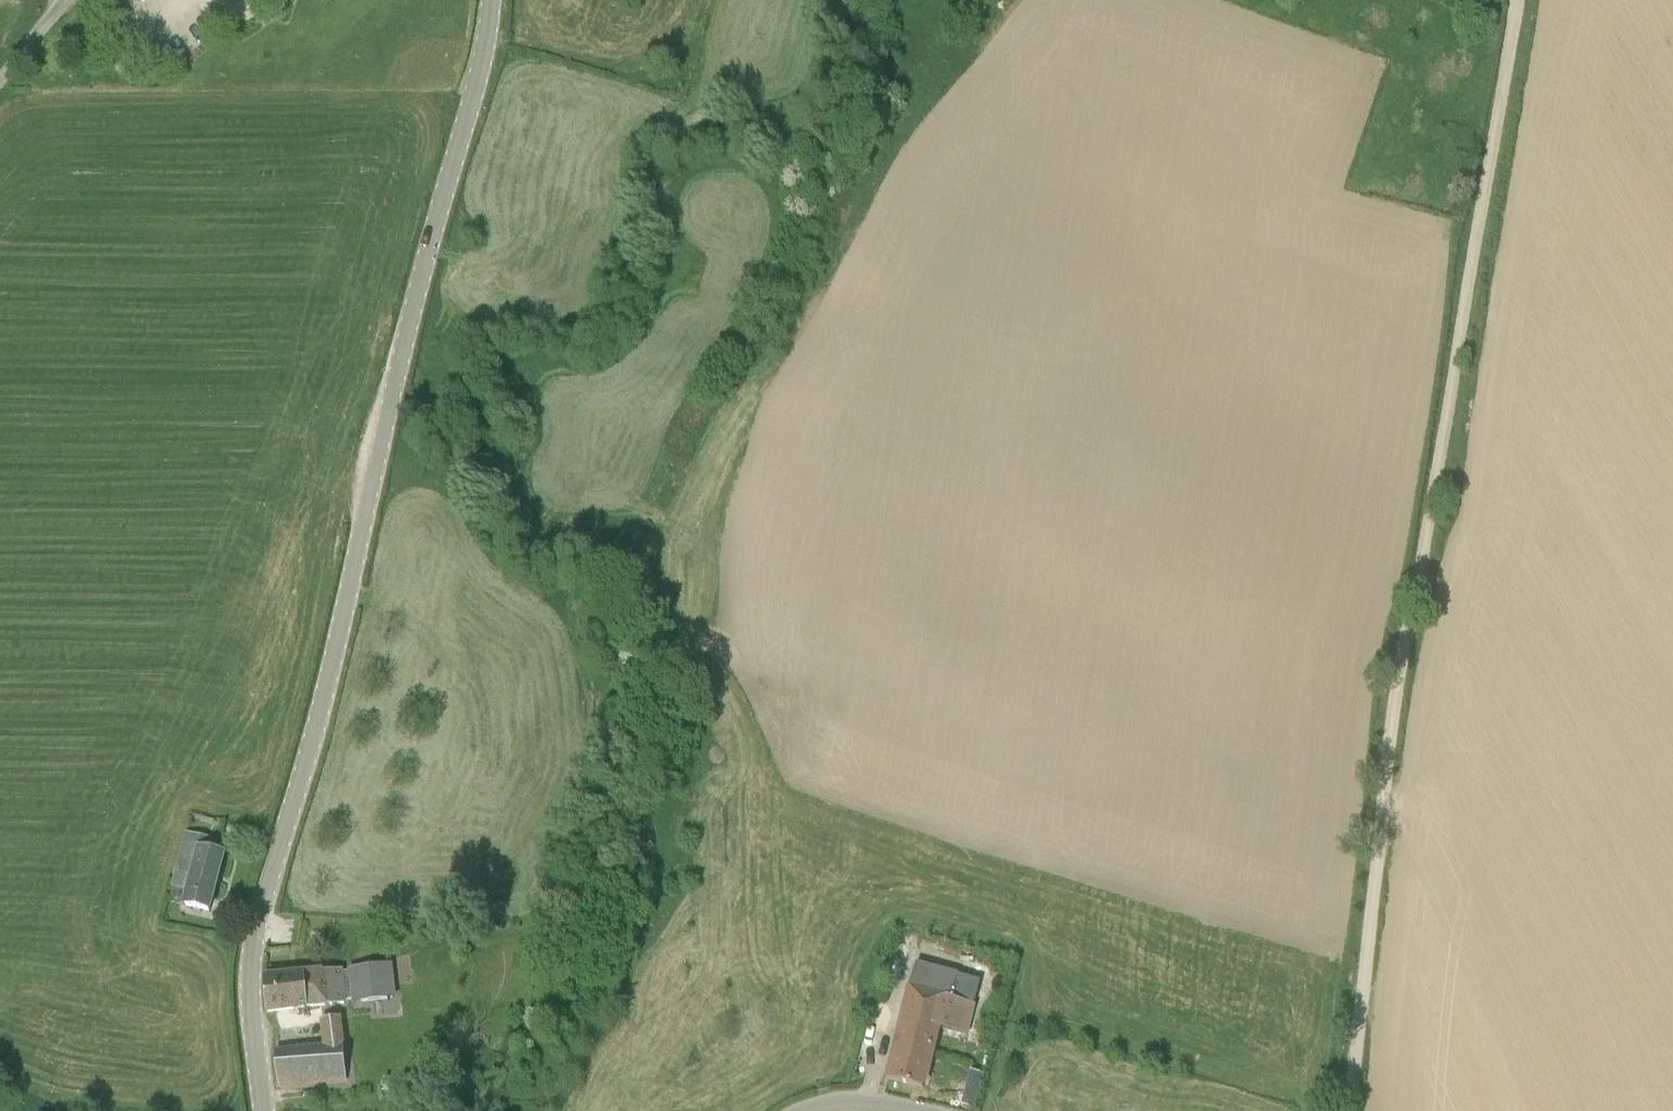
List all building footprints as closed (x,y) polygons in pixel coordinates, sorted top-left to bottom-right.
[(210,839),(189,834),(185,833),(171,887),(187,891),(184,905),(210,911),(224,854),(208,849),(210,839)] [(269,1012),(440,990),(436,958),(265,979),(269,1012)] [(948,998),(954,973),(917,964),(902,1022),(936,1030),(937,1029),(969,1036),(977,1005),(948,998)] [(280,1087),(348,1079),(340,1019),(322,1022),(325,1047),(276,1052),(280,1087)] [(923,1088),(936,1030),(902,1022),(888,1080),(923,1088)] [(969,1079),(983,1083),(985,1075),(971,1071),(969,1079)]
